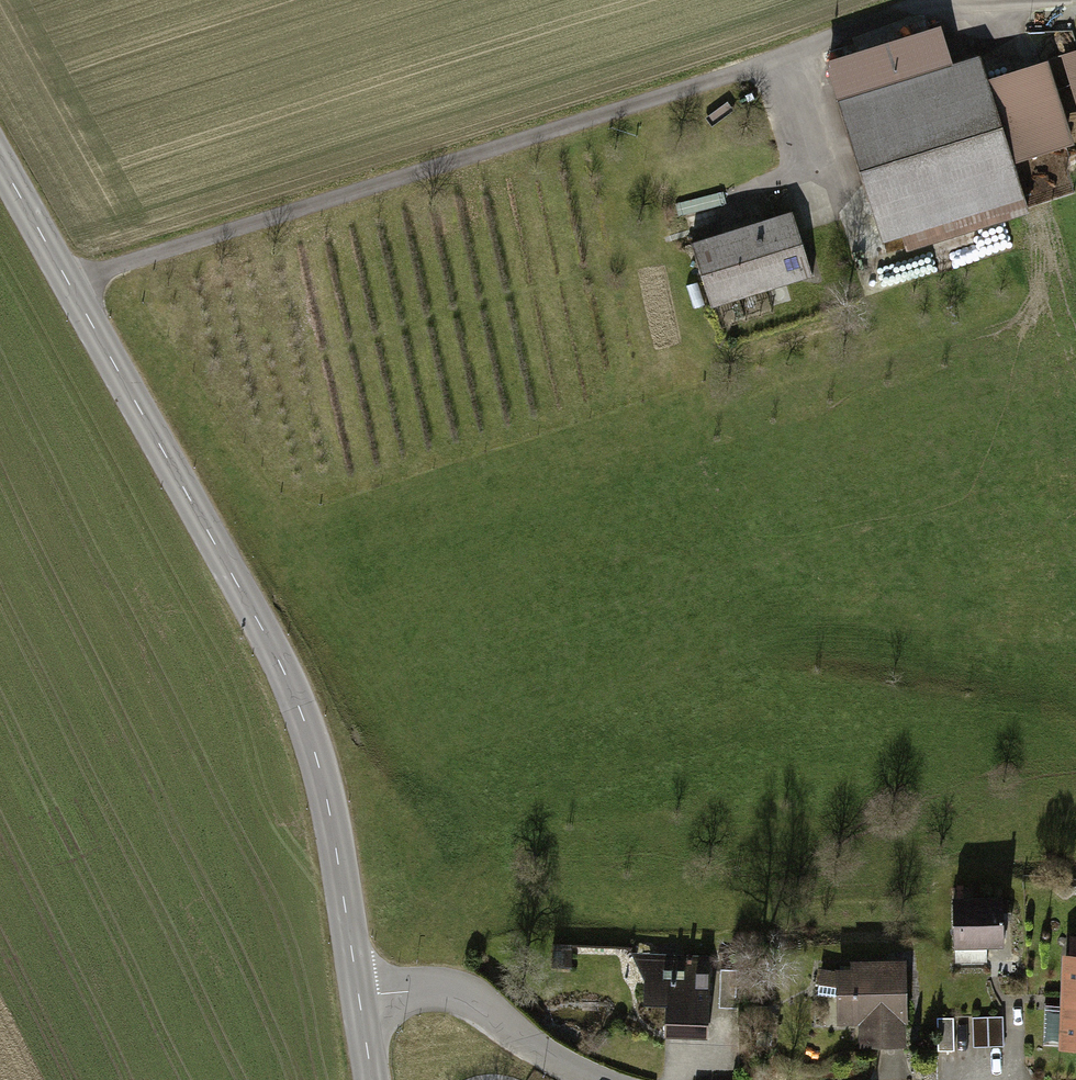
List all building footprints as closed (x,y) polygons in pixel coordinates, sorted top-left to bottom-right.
[(941,17),(823,54),(880,238),(902,231),(907,245),(1027,208),(978,50),(954,57),(941,17)] [(791,212),(688,245),(709,310),(812,277),(791,212)] [(1002,899),(949,900),(950,949),(1003,948),(1002,899)] [(1060,954),(1056,1047),(1075,1047),(1075,955),(1060,954)] [(710,960),(648,958),(647,1002),(671,1003),(670,1034),(708,1035),(710,960)] [(903,965),(840,967),(841,1025),(861,1025),(861,1043),(905,1042),(903,965)] [(973,1018),(973,1048),(1004,1047),(1003,1017),(973,1018)] [(954,1051),(953,1018),(937,1019),(938,1051),(954,1051)]
